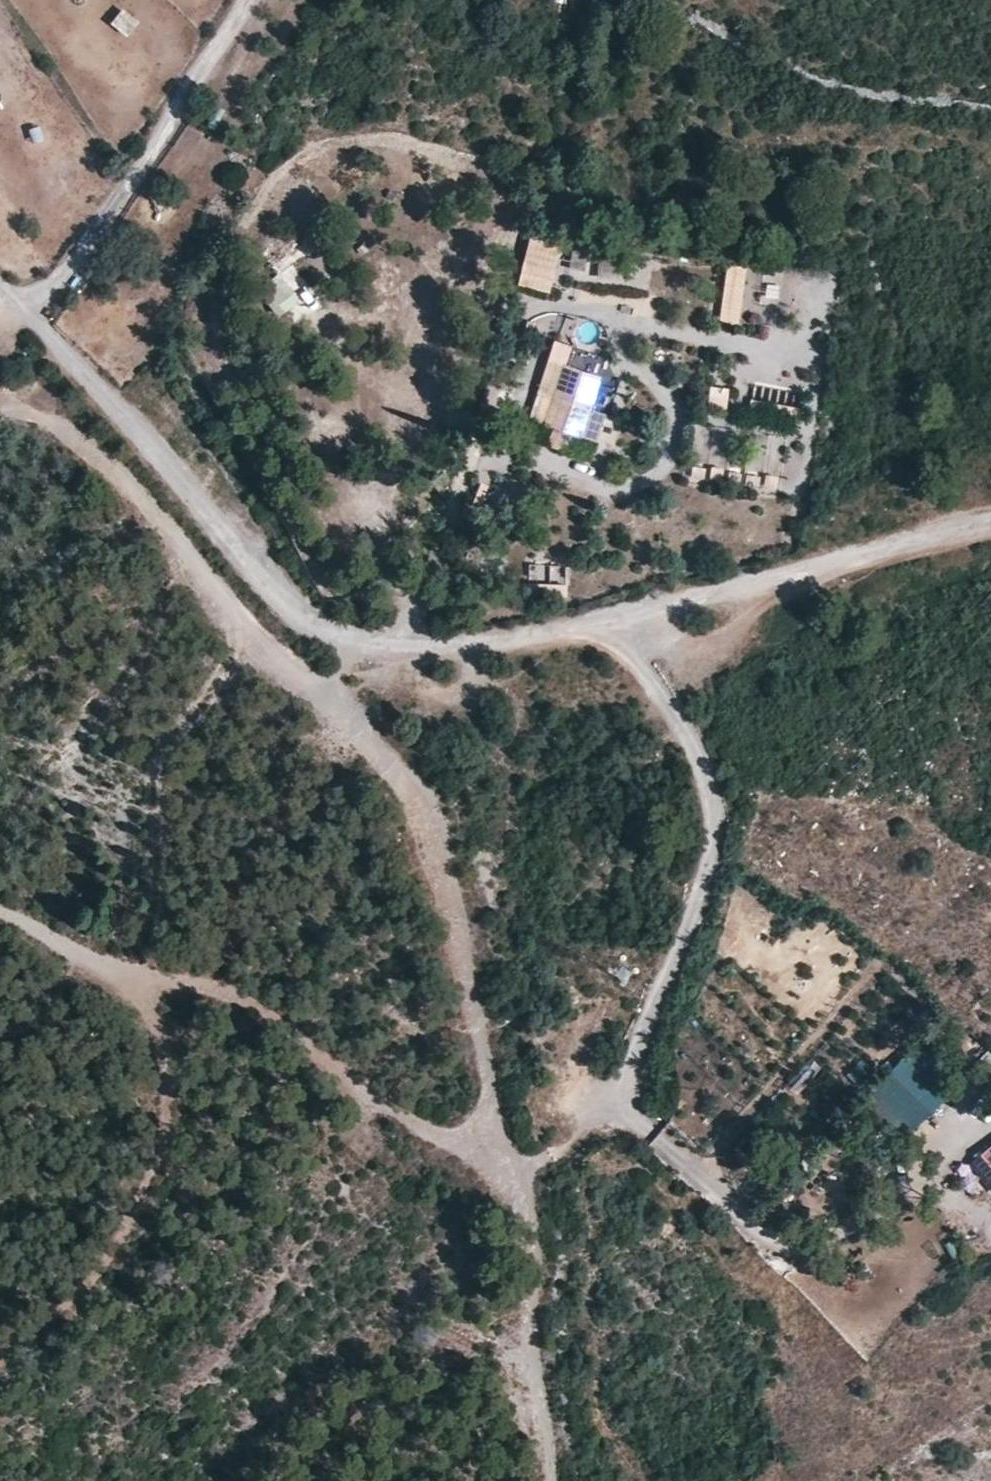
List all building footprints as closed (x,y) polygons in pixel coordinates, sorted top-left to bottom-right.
[(129,26),(118,47),(139,58),(150,37),(129,26)] [(522,280),(553,288),(564,240),(533,233),(522,280)] [(573,265),(590,266),(591,243),(574,243),(573,265)] [(297,265),(282,271),(299,315),(315,309),(297,265)] [(725,266),(721,323),(743,325),(747,267),(725,266)] [(757,284),(754,303),(766,305),(769,286),(757,284)] [(555,393),(593,405),(603,373),(551,357),(541,388),(555,393)] [(727,416),(728,387),(709,386),(709,415),(727,416)] [(593,405),(555,393),(546,422),(556,425),(575,431),(584,434),(593,405)] [(611,411),(593,405),(584,434),(601,439),(611,411)] [(575,431),(556,425),(551,444),(558,446),(569,449),(575,431)] [(529,582),(563,580),(563,562),(528,563),(529,582)] [(899,1048),(881,1069),(890,1077),(869,1100),(910,1137),(958,1086),(919,1051),(911,1059),(899,1048)] [(807,1058),(789,1087),(804,1096),(822,1067),(807,1058)] [(859,1062),(846,1074),(860,1088),(872,1076),(859,1062)] [(981,1157),(990,1167),(990,1147),(981,1157)] [(981,1157),(969,1168),(990,1191),(990,1167),(981,1157)]
